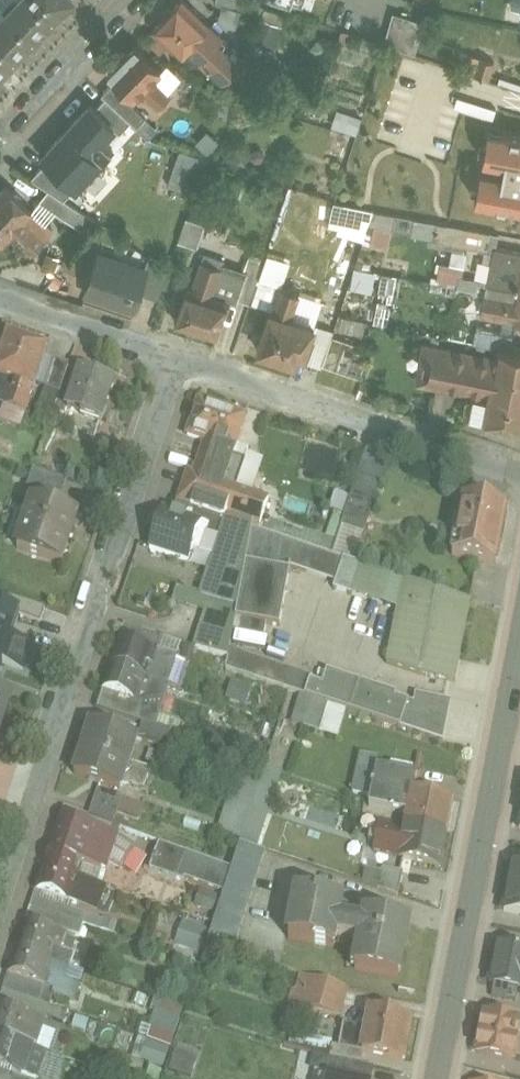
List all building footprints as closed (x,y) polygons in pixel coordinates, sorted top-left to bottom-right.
[(9,3),(6,0),(2,0),(1,1),(6,6),(5,7),(9,10),(0,19),(0,73),(69,0),(12,0),(9,3)] [(185,0),(180,0),(173,7),(172,7),(163,17),(163,18),(154,28),(181,54),(188,46),(223,80),(244,57),(185,0)] [(216,2),(241,10),(244,0),(217,0),(216,2)] [(377,41),(414,51),(422,19),(386,9),(377,41)] [(162,69),(137,44),(109,72),(134,97),(142,89),(159,106),(172,93),(155,76),(162,69)] [(497,59),(483,55),(477,73),(491,78),(497,59)] [(477,73),(466,105),(516,122),(519,110),(519,87),(491,78),(477,73)] [(147,116),(113,82),(103,92),(107,96),(132,120),(138,125),(147,116)] [(132,120),(107,96),(96,107),(115,125),(114,126),(121,132),(132,120)] [(91,102),(43,154),(48,159),(77,186),(84,192),(107,166),(101,160),(113,146),(104,137),(114,126),(115,125),(96,107),(91,102)] [(183,148),(171,185),(197,193),(209,157),(183,148)] [(77,186),(48,159),(32,176),(50,188),(65,198),(77,186)] [(476,179),(469,212),(492,216),(493,210),(519,215),(519,187),(476,179)] [(7,184),(0,191),(0,238),(4,242),(13,232),(33,252),(47,237),(36,226),(40,221),(31,213),(34,209),(7,184)] [(65,198),(50,188),(41,200),(79,225),(87,212),(65,198)] [(326,223),(364,226),(366,205),(327,202),(326,223)] [(368,242),(384,243),(387,211),(371,210),(368,242)] [(179,215),(172,239),(191,245),(198,220),(179,215)] [(445,223),(437,221),(433,238),(489,249),(492,232),(445,223)] [(494,246),(487,284),(519,290),(519,251),(494,246)] [(227,260),(206,252),(203,260),(225,267),(227,260)] [(146,269),(101,254),(89,291),(136,307),(141,291),(148,270),(146,269)] [(170,268),(151,255),(146,269),(148,270),(141,291),(160,298),(170,268)] [(225,267),(203,260),(194,286),(216,293),(224,268),(225,267)] [(266,265),(250,260),(245,275),(238,297),(253,302),(262,278),(266,265)] [(368,290),(372,270),(349,266),(346,286),(368,290)] [(245,275),(224,268),(216,293),(231,298),(232,295),(238,297),(245,275)] [(284,285),(262,278),(253,302),(265,306),(268,298),(279,302),(284,285)] [(194,286),(190,284),(178,321),(218,334),(231,298),(216,293),(194,286)] [(301,291),(284,285),(279,302),(276,311),(292,316),(301,291)] [(519,300),(503,298),(500,312),(519,316),(519,294),(519,300)] [(276,311),(273,309),(259,349),(295,361),(298,351),(305,354),(315,324),(292,316),(276,311)] [(501,332),(487,329),(484,344),(498,347),(501,332)] [(357,343),(333,335),(323,364),(359,377),(367,354),(355,350),(357,343)] [(10,338),(0,368),(0,375),(14,380),(34,387),(35,387),(47,351),(10,338)] [(498,347),(495,359),(489,394),(488,400),(484,418),(518,425),(519,424),(519,351),(498,347)] [(495,359),(434,348),(427,381),(489,394),(495,359)] [(70,365),(56,360),(46,389),(61,394),(70,365)] [(69,369),(55,410),(67,415),(68,411),(81,373),(69,369)] [(114,383),(82,372),(81,373),(68,411),(70,411),(71,407),(83,411),(82,416),(101,422),(114,383)] [(34,387),(14,380),(5,405),(26,412),(34,387)] [(488,400),(467,395),(463,414),(484,418),(488,400)] [(244,417),(199,402),(188,435),(207,441),(202,457),(200,456),(195,472),(188,470),(177,503),(253,528),(258,530),(266,508),(249,502),(252,492),(235,487),(248,448),(235,444),(244,417)] [(26,412),(5,405),(0,420),(21,427),(26,412)] [(69,480),(35,469),(29,487),(45,492),(41,504),(59,510),(69,480)] [(376,481),(359,475),(342,524),(359,530),(376,481)] [(336,512),(342,495),(329,491),(323,508),(336,512)] [(482,506),(461,501),(449,554),(494,564),(508,504),(484,498),(482,506)] [(253,528),(177,503),(174,512),(209,524),(206,533),(220,537),(202,593),(213,597),(239,605),(253,528)] [(59,510),(41,504),(33,530),(26,527),(19,549),(62,563),(78,516),(59,510)] [(174,512),(163,508),(150,547),(188,561),(192,549),(200,552),(206,533),(209,524),(174,512)] [(456,682),(472,603),(434,589),(401,578),(344,559),(282,538),(258,530),(253,528),(239,605),(235,625),(231,651),(229,658),(227,670),(302,695),(319,700),(327,703),(351,711),(400,729),(443,743),(452,703),(456,682)] [(46,609),(10,596),(6,609),(17,612),(16,614),(42,622),(46,609)] [(239,605),(213,597),(196,647),(229,658),(235,625),(239,605)] [(25,670),(34,646),(8,637),(16,614),(17,612),(6,609),(0,607),(0,661),(25,670)] [(143,630),(125,624),(122,633),(140,638),(143,630)] [(159,654),(119,641),(111,666),(145,677),(169,685),(179,656),(160,650),(159,654)] [(145,677),(111,666),(103,691),(129,700),(128,704),(159,714),(169,685),(145,677)] [(0,690),(0,736),(14,694),(0,690)] [(129,700),(103,691),(97,708),(143,724),(149,726),(149,724),(155,726),(159,714),(128,704),(129,700)] [(319,700),(302,695),(294,722),(318,730),(327,703),(319,700)] [(138,739),(93,724),(84,749),(130,764),(138,740),(138,739)] [(155,726),(149,724),(149,726),(143,724),(138,739),(138,740),(178,753),(184,735),(155,726)] [(130,764),(84,749),(75,775),(121,790),(124,782),(144,789),(150,771),(130,764)] [(256,844),(277,771),(258,766),(255,777),(229,770),(212,831),(256,844)] [(453,800),(399,790),(403,774),(378,769),(375,785),(373,784),(372,788),(374,788),(370,807),(409,815),(407,824),(447,832),(453,800)] [(123,799),(98,791),(90,817),(114,826),(123,799)] [(116,837),(60,819),(44,868),(78,879),(79,879),(84,866),(104,872),(116,837)] [(407,824),(406,832),(380,826),(374,852),(400,857),(400,858),(440,866),(447,832),(407,824)] [(188,852),(161,843),(152,869),(178,879),(188,852)] [(225,892),(209,944),(234,953),(266,851),(241,843),(225,892)] [(233,869),(188,852),(178,879),(185,881),(186,878),(225,892),(233,869)] [(514,863),(509,887),(519,889),(519,864),(514,863)] [(78,879),(44,868),(36,892),(75,905),(80,892),(74,891),(78,879)] [(404,872),(383,868),(379,889),(399,896),(404,872)] [(509,887),(505,912),(519,915),(519,889),(509,887)] [(341,903),(299,895),(291,938),(333,946),(335,937),(338,920),(341,903)] [(88,913),(61,904),(57,914),(85,924),(88,913)] [(57,914),(31,905),(27,917),(81,936),(85,924),(57,914)] [(406,925),(366,917),(365,925),(338,920),(335,937),(362,942),(356,970),(396,978),(406,925)] [(77,940),(25,923),(16,949),(52,961),(56,949),(72,954),(77,940)] [(498,946),(491,984),(519,990),(519,950),(498,946)] [(52,961),(16,949),(8,974),(51,988),(55,975),(48,973),(52,961)] [(51,988),(8,974),(3,991),(27,999),(46,1005),(52,988),(51,988)] [(348,990),(303,976),(299,991),(295,990),(291,1004),(304,1008),(340,1018),(348,990)] [(71,982),(59,977),(54,992),(74,998),(77,986),(71,982)] [(3,991),(0,1001),(0,1003),(23,1011),(24,1009),(27,999),(3,991)] [(46,1005),(27,999),(24,1009),(47,1016),(51,1006),(46,1005)] [(0,1008),(0,1036),(36,1048),(45,1023),(0,1008)] [(410,1018),(371,1011),(367,1029),(345,1025),(341,1048),(341,1049),(364,1053),(402,1060),(410,1018)] [(166,1030),(176,1033),(181,1017),(172,1014),(166,1030)] [(485,1015),(478,1053),(515,1060),(516,1052),(519,1053),(519,1021),(485,1015)] [(0,1036),(0,1065),(39,1078),(48,1052),(36,1048),(0,1036)] [(188,1075),(195,1051),(171,1045),(164,1069),(188,1075)] [(341,1048),(333,1046),(331,1059),(362,1065),(364,1053),(341,1049),(341,1048)] [(349,1063),(346,1078),(373,1078),(375,1068),(349,1063)] [(0,1070),(0,1078),(27,1078),(0,1070)]
